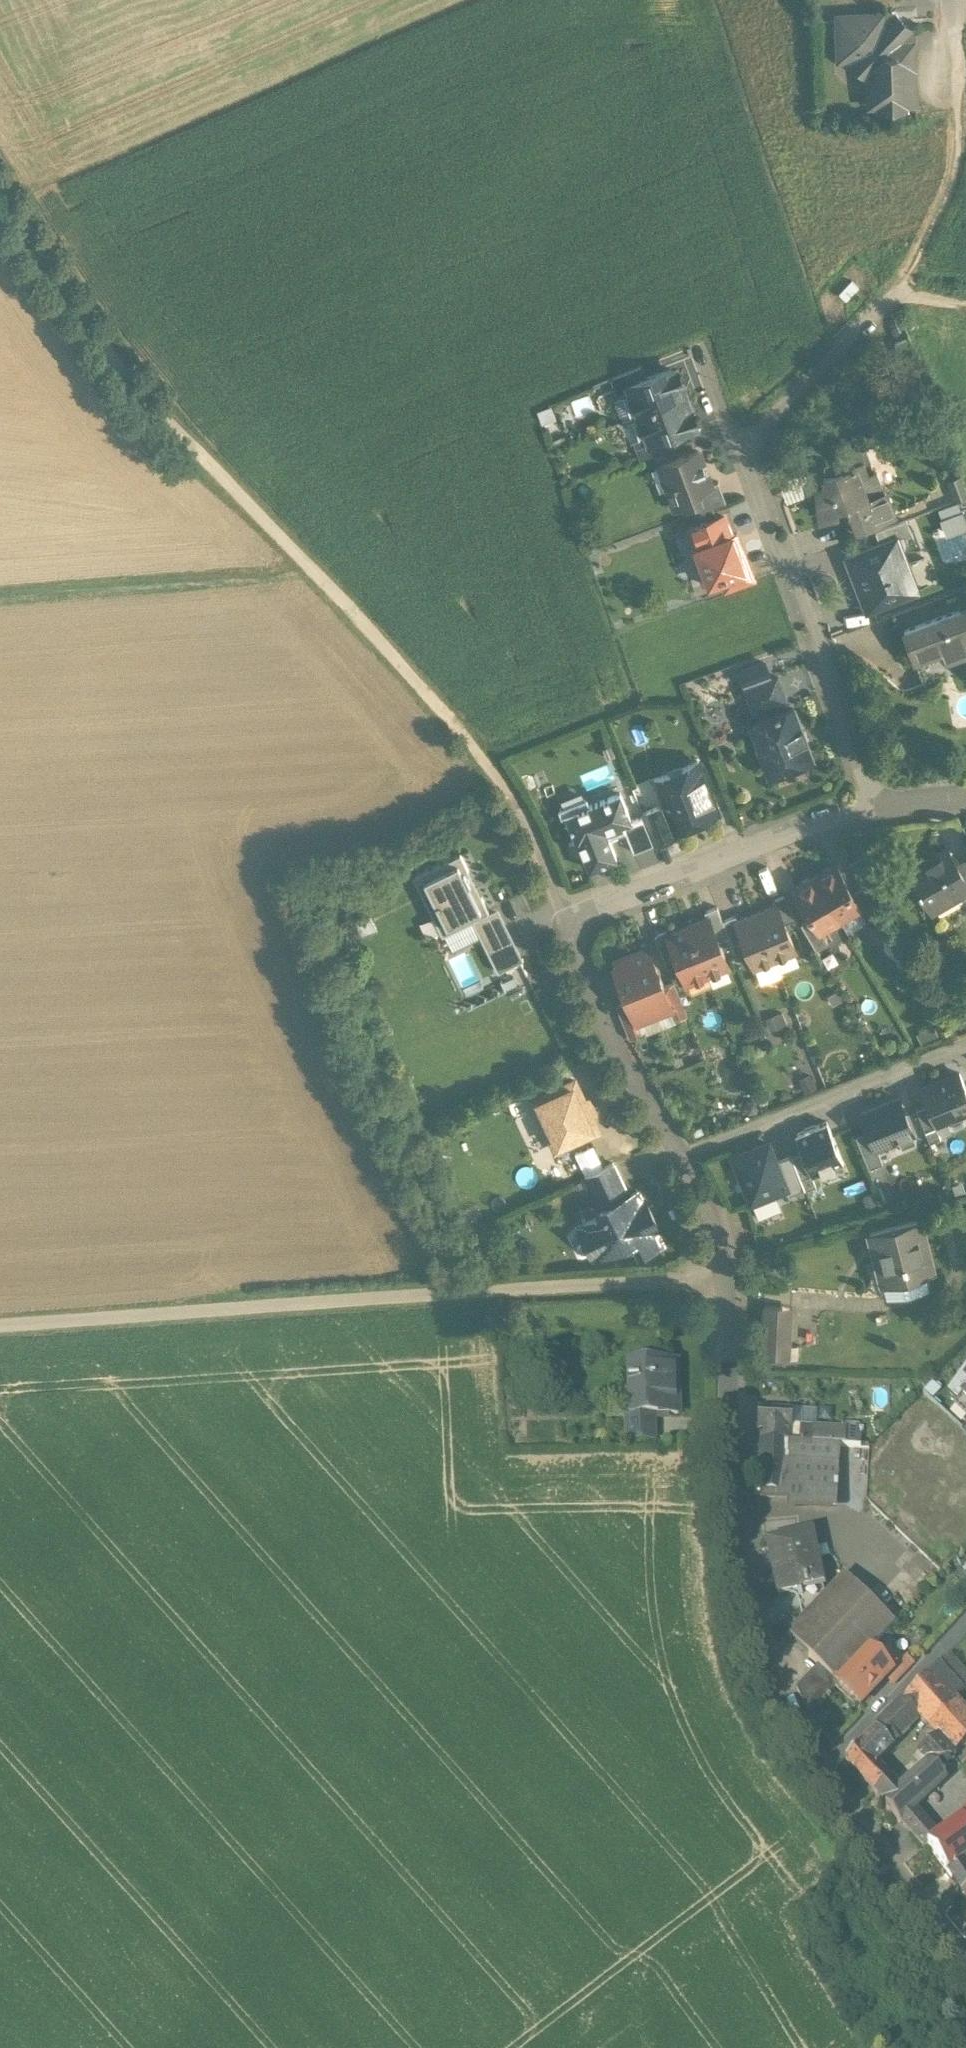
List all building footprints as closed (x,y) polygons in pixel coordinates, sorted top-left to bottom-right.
[(892,12),(873,13),(873,19),(838,20),(839,62),(850,61),(867,77),(868,107),(879,107),(883,103),(891,111),(899,102),(903,106),(915,106),(913,32),(892,12)] [(859,277),(840,294),(846,300),(865,283),(859,277)] [(907,337),(894,342),(902,365),(916,360),(907,337)] [(641,367),(611,378),(618,396),(629,392),(626,385),(645,378),(641,367)] [(645,378),(626,385),(629,392),(637,414),(686,396),(675,367),(645,378)] [(686,396),(637,414),(645,437),(648,443),(667,436),(696,425),(686,396)] [(667,436),(648,443),(645,437),(634,441),(641,458),(671,447),(667,436)] [(864,447),(840,456),(845,470),(856,466),(863,464),(869,461),(864,447)] [(698,451),(659,466),(674,508),(695,500),(700,499),(697,492),(711,486),(710,485),(698,451)] [(840,456),(811,467),(816,478),(823,476),(823,475),(836,473),(845,470),(840,456)] [(863,464),(856,466),(860,478),(867,476),(863,464)] [(845,470),(836,473),(823,475),(823,476),(824,485),(817,489),(819,514),(836,513),(835,508),(846,504),(863,498),(857,481),(861,479),(860,478),(856,466),(845,470)] [(811,467),(778,480),(786,500),(817,489),(824,485),(823,476),(816,478),(811,467)] [(867,476),(860,478),(861,479),(857,481),(863,498),(883,490),(883,489),(882,489),(876,473),(877,473),(877,472),(867,476)] [(711,486),(697,492),(700,499),(695,500),(699,512),(725,502),(718,482),(710,485),(711,486)] [(863,498),(846,504),(855,526),(893,512),(884,490),(883,490),(863,498)] [(724,516),(689,528),(696,548),(690,550),(703,584),(719,578),(743,569),(738,555),(743,554),(735,533),(731,535),(724,516)] [(906,520),(875,531),(879,543),(897,536),(898,538),(911,533),(906,520)] [(879,543),(845,557),(859,591),(865,589),(873,609),(910,593),(897,560),(905,557),(898,538),(897,536),(879,543)] [(743,569),(719,578),(724,592),(754,581),(744,553),(743,554),(738,555),(743,569)] [(905,631),(914,657),(965,639),(965,609),(905,631)] [(914,657),(923,682),(965,666),(965,639),(914,657)] [(776,676),(745,687),(754,710),(785,699),(776,676)] [(792,707),(778,712),(778,711),(774,712),(774,714),(749,723),(768,775),(811,759),(806,745),(803,744),(799,735),(801,732),(792,707)] [(697,761),(653,779),(663,804),(674,830),(675,829),(717,812),(697,761)] [(620,793),(564,815),(576,843),(577,842),(589,870),(616,859),(608,837),(624,831),(622,824),(631,821),(620,793)] [(674,830),(663,804),(641,814),(642,816),(653,844),(677,835),(675,829),(674,830)] [(642,816),(631,821),(622,824),(624,831),(633,852),(653,844),(642,816)] [(947,848),(923,861),(924,863),(910,872),(918,886),(917,887),(919,891),(920,890),(930,907),(954,893),(951,887),(964,880),(965,879),(958,866),(947,848)] [(460,854),(412,877),(428,908),(435,904),(423,881),(457,864),(461,872),(463,871),(464,873),(468,871),(460,854)] [(958,866),(965,879),(964,880),(965,883),(965,861),(958,866)] [(853,893),(836,863),(815,875),(839,918),(859,906),(860,906),(853,893)] [(457,864),(423,881),(435,904),(440,916),(446,927),(480,910),(467,885),(470,884),(464,873),(463,871),(461,872),(457,864)] [(839,918),(815,875),(794,888),(811,917),(819,930),(820,929),(839,918)] [(489,913),(481,897),(477,899),(470,884),(467,885),(480,910),(446,927),(440,916),(433,919),(442,937),(472,922),(489,913)] [(877,912),(862,887),(853,893),(860,906),(859,906),(866,918),(877,912)] [(785,895),(772,900),(774,906),(776,905),(783,923),(797,917),(785,895)] [(774,906),(756,913),(774,959),(795,951),(783,923),(776,905),(774,906)] [(716,906),(704,911),(706,918),(708,917),(717,940),(728,936),(722,920),(716,906)] [(522,959),(497,909),(489,913),(496,929),(503,926),(520,960),(522,959)] [(489,913),(472,922),(479,938),(496,929),(489,913)] [(737,921),(735,922),(742,940),(754,967),(774,959),(756,913),(737,921)] [(735,915),(722,920),(728,936),(732,944),(742,940),(735,922),(737,921),(735,915)] [(706,918),(687,926),(707,974),(727,966),(717,940),(708,917),(706,918)] [(811,917),(801,923),(815,947),(826,941),(820,929),(819,930),(811,917)] [(496,929),(479,938),(497,973),(523,961),(522,959),(520,960),(503,926),(496,929)] [(667,933),(666,934),(678,964),(686,983),(707,974),(687,926),(667,933)] [(678,964),(666,934),(667,933),(666,930),(654,935),(667,968),(678,964)] [(662,987),(649,954),(644,956),(642,950),(629,955),(653,1017),(670,1010),(671,1009),(662,987)] [(653,1017),(629,955),(615,961),(618,967),(613,968),(627,1002),(636,1024),(637,1023),(653,1017)] [(687,1017),(673,983),(662,987),(671,1009),(670,1010),(675,1022),(687,1017)] [(627,1002),(615,1007),(629,1041),(642,1036),(637,1023),(636,1024),(627,1002)] [(921,1089),(935,1124),(947,1119),(948,1121),(961,1116),(961,1114),(965,1112),(965,1090),(960,1074),(921,1089)] [(532,1101),(555,1152),(598,1133),(575,1082),(532,1101)] [(917,1142),(899,1098),(861,1114),(876,1149),(898,1140),(901,1149),(917,1142)] [(843,1164),(827,1122),(795,1135),(811,1176),(821,1172),(822,1174),(834,1169),(834,1167),(843,1164)] [(786,1188),(768,1144),(733,1158),(751,1202),(786,1188)] [(612,1165),(584,1178),(597,1205),(596,1206),(599,1211),(628,1197),(623,1186),(612,1165)] [(628,1197),(599,1211),(602,1217),(581,1227),(582,1230),(583,1236),(585,1240),(587,1246),(590,1249),(594,1254),(595,1257),(633,1240),(640,1254),(661,1244),(637,1193),(628,1197)] [(918,1219),(870,1231),(883,1284),(926,1273),(916,1235),(922,1233),(918,1219)] [(782,1308),(764,1307),(761,1359),(779,1360),(780,1347),(789,1347),(790,1322),(781,1321),(782,1308)] [(676,1360),(628,1361),(628,1382),(635,1382),(636,1411),(636,1413),(652,1412),(677,1412),(676,1360)] [(951,1396),(965,1410),(965,1380),(951,1396)] [(793,1410),(759,1408),(757,1440),(791,1442),(792,1430),(793,1410)] [(652,1412),(636,1413),(636,1411),(627,1411),(627,1439),(652,1438),(652,1412)] [(815,1431),(792,1430),(791,1442),(814,1443),(815,1431)] [(791,1442),(757,1440),(755,1490),(788,1492),(791,1442)] [(838,1515),(843,1445),(814,1443),(791,1442),(788,1492),(787,1512),(838,1515)] [(810,1548),(807,1532),(768,1539),(778,1591),(799,1586),(805,1613),(825,1597),(822,1582),(815,1547),(810,1548)] [(844,1572),(825,1597),(805,1613),(799,1619),(790,1628),(788,1630),(839,1679),(873,1643),(895,1620),(844,1572)] [(794,1614),(785,1623),(790,1628),(799,1619),(794,1614)] [(839,1679),(837,1681),(860,1703),(896,1665),(890,1660),(880,1660),(880,1650),(873,1643),(839,1679)] [(949,1654),(930,1672),(953,1697),(965,1686),(965,1673),(949,1654)] [(813,1669),(798,1685),(809,1709),(810,1709),(832,1686),(813,1669)] [(930,1672),(904,1698),(920,1715),(927,1722),(953,1697),(930,1672)] [(904,1698),(875,1727),(877,1729),(891,1743),(920,1715),(904,1698)] [(937,1734),(956,1754),(965,1744),(965,1712),(965,1710),(937,1734)] [(877,1729),(848,1758),(866,1778),(880,1765),(876,1760),(893,1745),(891,1743),(877,1729)] [(937,1734),(920,1749),(931,1761),(939,1770),(957,1756),(956,1754),(937,1734)] [(909,1780),(899,1789),(889,1778),(876,1789),(903,1819),(947,1779),(939,1770),(931,1761),(909,1780)] [(880,1765),(866,1778),(876,1789),(889,1778),(880,1765)] [(902,1771),(897,1770),(889,1778),(899,1789),(909,1780),(902,1771)] [(930,1844),(949,1872),(963,1861),(965,1859),(965,1823),(963,1820),(940,1837),(930,1844)] [(940,1837),(926,1821),(913,1832),(926,1847),(930,1844),(940,1837)] [(949,1872),(953,1878),(965,1868),(965,1865),(963,1861),(949,1872)] [(953,1878),(962,1891),(963,1889),(965,1887),(965,1868),(953,1878)]
